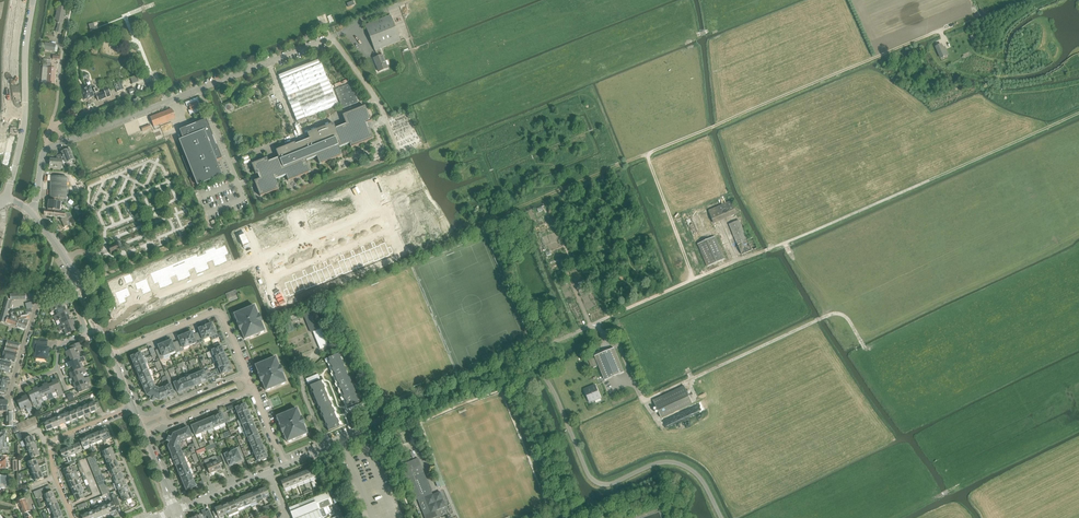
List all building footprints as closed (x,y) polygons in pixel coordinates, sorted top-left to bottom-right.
[(65,18),(65,16),(66,8),(58,6),(56,16),(54,22),(58,23),(57,28),(56,28),(55,32),(61,33),(62,24),(63,24),(64,18),(65,18)] [(380,49),(400,41),(390,16),(366,25),(375,51),(378,57),(374,58),(379,72),(388,68),(383,55),(382,55),(380,49)] [(56,45),(45,43),(44,50),(54,52),(56,45)] [(944,50),(943,48),(941,45),(936,47),(941,58),(946,56),(944,50)] [(319,60),(279,76),(280,80),(284,89),(287,97),(297,121),(313,115),(317,113),(337,105),(321,64),(319,60)] [(55,84),(56,69),(51,68),(51,64),(43,64),(43,68),(47,68),(46,83),(51,83),(51,84),(52,84),(52,83),(55,84)] [(356,98),(348,79),(333,85),(340,104),(356,98)] [(122,90),(119,82),(114,84),(117,92),(122,90)] [(108,88),(104,90),(103,90),(104,92),(99,94),(98,92),(99,92),(97,88),(94,89),(92,85),(86,88),(87,89),(84,90),(84,89),(79,90),(81,95),(82,94),(84,100),(94,97),(93,95),(96,93),(97,95),(96,95),(99,101),(107,98),(111,96),(111,97),(111,96),(108,88)] [(134,88),(128,90),(131,96),(136,94),(134,88)] [(197,102),(189,105),(191,111),(199,108),(197,102)] [(333,123),(307,134),(309,139),(295,144),(294,143),(275,150),(279,158),(268,162),(267,158),(251,164),(255,175),(257,174),(259,179),(254,181),(261,196),(279,189),(276,180),(286,176),(288,181),(310,172),(306,161),(316,157),(319,164),(342,155),(339,148),(349,144),(351,148),(374,139),(370,128),(368,129),(366,123),(371,122),(365,106),(342,115),(346,124),(335,128),(333,123)] [(150,117),(154,127),(175,119),(172,109),(150,117)] [(183,139),(179,140),(185,155),(182,156),(188,172),(191,171),(197,186),(222,176),(216,161),(222,159),(206,119),(179,130),(183,139)] [(62,154),(59,155),(62,161),(65,160),(67,165),(69,164),(69,162),(74,160),(70,148),(61,152),(62,154)] [(50,159),(50,168),(62,169),(62,161),(59,155),(57,156),(56,160),(50,159)] [(248,155),(242,157),(245,164),(251,161),(248,155)] [(51,177),(50,198),(52,198),(67,199),(67,197),(68,177),(52,177),(51,177)] [(48,200),(47,209),(59,210),(60,203),(63,203),(63,202),(66,202),(67,199),(52,198),(52,200),(48,200)] [(721,221),(737,214),(734,206),(718,212),(721,221)] [(45,210),(44,215),(60,217),(64,227),(70,225),(68,218),(72,217),(70,214),(45,210)] [(741,254),(752,250),(741,220),(730,223),(741,254)] [(707,266),(724,259),(714,237),(698,243),(707,266)] [(110,253),(120,249),(117,243),(108,247),(110,253)] [(385,243),(380,245),(384,255),(389,253),(389,254),(393,253),(391,247),(387,248),(385,243)] [(373,248),(370,250),(373,259),(379,257),(375,248),(376,247),(375,245),(372,246),(373,248)] [(376,247),(375,248),(379,257),(384,255),(380,245),(379,245),(380,246),(376,247)] [(225,246),(215,249),(221,264),(224,262),(227,261),(225,255),(228,254),(225,246)] [(215,249),(206,253),(209,261),(213,260),(215,266),(218,264),(218,265),(221,264),(215,249)] [(363,252),(359,254),(363,264),(368,261),(364,252),(366,251),(365,249),(362,250),(363,252)] [(366,251),(364,252),(368,261),(373,259),(370,250),(366,251)] [(206,253),(197,257),(203,271),(206,270),(209,268),(206,262),(209,261),(206,253)] [(353,257),(349,258),(353,268),(358,266),(354,256),(355,255),(355,253),(352,254),(353,257)] [(355,255),(354,256),(358,266),(363,264),(359,254),(355,255)] [(197,257),(188,261),(191,268),(194,267),(197,273),(200,272),(203,271),(197,257)] [(340,267),(337,269),(339,275),(343,273),(342,272),(348,270),(344,260),(345,260),(344,257),(341,258),(342,260),(338,262),(340,267)] [(345,260),(344,260),(348,270),(353,268),(349,258),(345,260)] [(188,261),(179,264),(185,278),(187,277),(190,276),(188,270),(191,268),(188,261)] [(179,264),(170,268),(173,276),(176,275),(178,281),(182,279),(182,280),(185,278),(179,264)] [(327,264),(324,265),(325,268),(326,267),(330,277),(335,275),(336,276),(339,275),(337,269),(334,270),(332,264),(328,266),(327,264)] [(325,268),(321,269),(325,279),(330,277),(326,267),(325,268)] [(170,268),(161,272),(166,286),(169,285),(169,284),(172,283),(170,277),(173,276),(170,268)] [(317,268),(314,270),(315,272),(316,271),(320,281),(325,279),(321,269),(318,271),(317,268)] [(315,272),(311,273),(315,283),(320,281),(316,271),(315,272)] [(161,272),(151,275),(155,283),(158,282),(160,288),(163,287),(166,286),(161,272)] [(306,273),(303,274),(304,276),(306,276),(310,285),(315,283),(311,273),(307,275),(306,273)] [(304,276),(301,278),(304,287),(310,285),(306,276),(304,276)] [(296,277),(293,278),(294,280),(295,280),(299,289),(304,287),(301,278),(297,279),(296,277)] [(135,283),(134,283),(137,290),(138,289),(137,289),(140,288),(143,294),(151,291),(151,290),(146,279),(135,283)] [(290,281),(294,291),(299,289),(295,280),(294,280),(291,282),(290,281)] [(287,289),(283,290),(286,296),(290,295),(289,293),(294,291),(290,281),(285,283),(287,289)] [(126,288),(115,292),(119,303),(119,304),(126,301),(125,301),(124,298),(130,295),(130,296),(130,295),(127,287),(126,287),(126,288)] [(55,310),(57,314),(57,315),(65,311),(63,306),(66,305),(64,300),(49,306),(51,312),(55,310)] [(254,306),(234,314),(238,323),(236,324),(239,331),(241,330),(244,339),(265,331),(261,322),(262,321),(259,314),(258,315),(254,306)] [(68,310),(65,311),(57,315),(57,314),(53,316),(55,321),(59,320),(61,324),(69,321),(67,316),(70,315),(68,310)] [(321,349),(328,346),(322,331),(321,332),(320,329),(323,327),(315,310),(304,314),(311,332),(314,331),(316,334),(315,335),(321,349)] [(29,318),(29,315),(22,317),(21,312),(17,312),(18,321),(24,322),(24,321),(28,321),(29,318)] [(25,329),(28,321),(24,321),(24,322),(18,321),(17,320),(18,318),(17,318),(17,317),(11,315),(10,318),(8,317),(6,322),(16,326),(17,327),(19,328),(21,327),(25,329)] [(72,320),(69,321),(61,324),(57,326),(59,331),(63,329),(65,334),(73,331),(71,326),(74,324),(72,320)] [(291,320),(284,323),(288,333),(295,330),(291,320)] [(205,326),(210,337),(216,335),(216,334),(217,334),(216,330),(215,330),(213,328),(214,327),(213,324),(212,324),(212,323),(211,324),(211,323),(207,324),(208,325),(205,326)] [(200,332),(196,334),(200,343),(204,341),(204,340),(210,337),(205,326),(203,327),(202,326),(199,328),(199,329),(200,332)] [(188,333),(185,334),(190,346),(196,343),(196,345),(200,343),(196,334),(193,335),(191,332),(191,331),(187,332),(188,333)] [(180,341),(176,342),(180,351),(184,350),(183,348),(190,346),(185,334),(182,335),(178,336),(179,337),(178,337),(180,341)] [(48,348),(46,348),(47,341),(33,339),(32,351),(36,352),(35,358),(47,360),(48,348)] [(167,342),(165,343),(169,354),(176,352),(176,353),(180,351),(176,342),(173,343),(171,340),(170,339),(167,341),(167,342)] [(6,346),(5,350),(17,353),(20,344),(7,341),(7,342),(6,342),(6,345),(6,346)] [(67,358),(69,357),(70,356),(72,361),(70,362),(71,362),(80,358),(78,353),(82,351),(80,347),(82,346),(81,342),(69,347),(70,350),(65,353),(67,358)] [(165,359),(169,358),(170,356),(169,354),(165,343),(162,344),(162,343),(158,344),(159,345),(158,345),(160,349),(156,350),(160,360),(164,358),(164,359),(165,359)] [(222,347),(221,347),(215,349),(212,351),(209,352),(212,358),(214,357),(224,353),(223,350),(224,350),(223,347),(222,347)] [(595,356),(605,381),(624,373),(614,348),(595,356)] [(4,350),(2,359),(11,362),(14,362),(15,363),(17,353),(5,350),(4,350)] [(132,360),(133,363),(145,358),(144,355),(142,356),(140,353),(135,355),(135,354),(131,355),(132,356),(131,357),(130,358),(131,361),(132,360)] [(225,355),(224,353),(214,357),(217,363),(227,358),(226,355),(225,355)] [(339,353),(328,358),(330,361),(329,362),(330,366),(331,366),(332,368),(331,369),(333,373),(334,372),(335,375),(334,375),(337,383),(338,383),(339,385),(339,386),(340,390),(341,390),(344,396),(343,396),(344,400),(345,400),(346,403),(347,407),(358,402),(357,399),(358,399),(356,395),(355,395),(354,392),(355,392),(352,384),(351,385),(350,382),(351,382),(349,377),(348,378),(346,372),(347,371),(345,367),(344,368),(343,365),(344,364),(342,360),(341,361),(340,358),(341,357),(339,353)] [(68,363),(66,364),(67,368),(69,367),(70,368),(73,367),(75,371),(75,372),(83,368),(81,363),(85,362),(83,356),(80,358),(71,362),(70,362),(68,363)] [(275,357),(255,365),(259,375),(258,375),(261,382),(262,382),(266,391),(286,382),(282,373),(283,373),(280,366),(279,366),(275,357)] [(134,366),(135,369),(145,365),(148,364),(145,358),(133,363),(134,365),(134,366)] [(229,362),(227,358),(217,363),(219,368),(229,365),(228,362),(229,362)] [(4,371),(4,372),(9,373),(11,364),(11,362),(2,359),(2,362),(0,361),(0,370),(4,371)] [(594,359),(589,361),(592,368),(597,366),(594,359)] [(137,372),(138,374),(148,371),(145,365),(135,369),(136,372),(137,372)] [(230,367),(229,365),(219,368),(219,369),(216,370),(219,376),(227,372),(227,373),(231,372),(230,371),(231,371),(231,370),(232,370),(231,367),(230,367)] [(84,368),(83,368),(75,372),(75,371),(69,374),(71,379),(74,378),(76,383),(75,383),(84,379),(82,374),(86,373),(84,368)] [(138,377),(140,381),(150,376),(148,371),(138,374),(139,377),(138,377)] [(203,371),(197,373),(201,383),(202,383),(204,382),(204,383),(207,382),(207,381),(207,380),(203,371)] [(202,384),(202,383),(201,383),(197,373),(192,376),(195,385),(198,384),(198,385),(202,384)] [(142,384),(143,386),(153,382),(150,376),(140,381),(141,384),(142,384)] [(193,386),(195,385),(192,376),(186,378),(190,389),(193,387),(193,386)] [(2,394),(2,396),(3,396),(4,396),(5,395),(6,395),(6,394),(6,393),(10,379),(0,377),(0,394),(2,394)] [(88,377),(84,379),(75,383),(73,384),(75,389),(78,387),(80,392),(88,389),(86,384),(90,382),(88,377)] [(187,390),(190,389),(186,378),(180,381),(184,390),(186,389),(187,390)] [(53,385),(48,387),(51,395),(52,395),(56,393),(58,397),(63,395),(57,379),(52,381),(53,385)] [(181,391),(184,390),(180,381),(174,383),(178,393),(179,393),(181,392),(181,391)] [(321,381),(310,386),(311,390),(312,389),(313,392),(312,393),(318,407),(319,407),(320,409),(319,410),(321,414),(322,413),(323,416),(322,417),(325,424),(326,424),(327,427),(328,431),(339,426),(338,423),(339,423),(337,419),(336,419),(334,413),(335,412),(333,408),(332,409),(331,406),(332,405),(330,401),(329,402),(324,389),(325,388),(323,384),(322,385),(321,381)] [(159,389),(157,388),(155,387),(153,382),(143,386),(144,389),(143,389),(144,392),(145,392),(147,395),(152,397),(150,400),(152,400),(153,401),(155,398),(159,400),(163,399),(163,400),(166,399),(166,398),(168,397),(164,387),(159,389)] [(43,387),(38,389),(42,399),(46,397),(48,401),(53,399),(51,395),(48,387),(47,383),(42,385),(43,387)] [(170,385),(164,387),(168,397),(171,396),(174,395),(174,394),(170,385)] [(589,403),(600,398),(595,385),(584,390),(589,403)] [(684,386),(653,400),(661,418),(692,403),(684,386)] [(33,393),(29,395),(32,403),(37,401),(38,405),(43,403),(42,399),(38,389),(37,387),(32,390),(33,393)] [(27,413),(32,411),(26,396),(21,398),(22,399),(17,401),(19,407),(20,410),(21,411),(26,409),(27,413)] [(94,402),(87,405),(91,413),(97,410),(97,409),(100,408),(98,402),(94,404),(94,402)] [(236,408),(238,414),(248,410),(246,407),(247,407),(246,404),(245,405),(245,404),(244,404),(244,403),(240,405),(241,406),(236,408)] [(87,405),(81,407),(84,415),(91,413),(87,405)] [(185,405),(171,411),(174,417),(188,411),(185,405)] [(81,407),(75,410),(78,418),(84,415),(81,407)] [(297,408),(276,417),(280,426),(279,426),(282,433),(283,433),(287,442),(307,434),(303,425),(305,424),(302,417),(300,417),(297,408)] [(75,410),(68,412),(72,420),(78,418),(75,410)] [(249,413),(248,410),(238,414),(240,420),(251,416),(250,412),(249,413)] [(68,412),(62,415),(66,423),(72,420),(68,412)] [(6,426),(13,426),(16,425),(16,423),(13,423),(13,413),(6,413),(6,426)] [(218,415),(215,416),(219,426),(225,423),(221,414),(220,413),(217,414),(218,415)] [(62,415),(56,418),(59,426),(66,423),(62,415)] [(212,418),(209,419),(213,428),(219,426),(215,416),(215,415),(211,417),(212,418)] [(46,431),(53,428),(50,420),(48,416),(46,416),(48,421),(43,423),(46,431)] [(252,419),(251,416),(240,420),(237,421),(240,427),(243,426),(252,422),(251,419),(252,419)] [(56,418),(50,420),(53,428),(59,426),(56,418)] [(206,419),(203,420),(207,431),(213,428),(209,419),(207,420),(206,419)] [(200,423),(197,424),(201,433),(207,431),(203,420),(200,422),(200,423)] [(254,424),(252,422),(243,426),(240,427),(242,433),(245,432),(256,427),(254,424)] [(195,436),(201,433),(197,424),(195,425),(194,424),(192,425),(192,426),(191,426),(195,436)] [(185,429),(182,430),(186,440),(192,437),(188,427),(188,428),(187,427),(184,428),(185,429)] [(257,430),(256,427),(245,432),(248,437),(257,433),(256,431),(257,430)] [(105,430),(99,432),(102,440),(108,437),(110,436),(107,430),(105,430)] [(171,453),(172,455),(181,451),(179,446),(180,444),(181,442),(186,440),(182,430),(179,431),(179,430),(176,431),(177,432),(173,434),(171,438),(168,437),(168,439),(167,440),(170,441),(168,446),(169,450),(168,450),(170,453),(171,453)] [(99,432),(92,435),(96,442),(102,440),(99,432)] [(258,436),(257,433),(248,437),(250,443),(261,439),(259,436),(258,436)] [(92,435),(86,437),(90,445),(89,445),(92,452),(95,451),(92,444),(96,442),(92,435)] [(24,440),(22,440),(25,446),(26,446),(34,443),(31,437),(24,440)] [(82,448),(86,446),(87,447),(88,446),(88,445),(89,445),(90,445),(86,437),(79,440),(82,448)] [(262,442),(261,439),(250,443),(253,449),(262,445),(261,443),(262,442)] [(421,465),(413,446),(407,448),(407,446),(408,446),(406,440),(400,442),(402,448),(403,448),(404,450),(396,453),(415,500),(417,499),(425,517),(434,517),(437,517),(435,511),(446,506),(440,491),(433,494),(421,465)] [(5,452),(8,451),(8,448),(7,448),(7,443),(0,443),(0,452),(2,452),(5,452)] [(26,446),(29,452),(37,449),(34,443),(26,446)] [(78,443),(72,446),(75,454),(82,451),(78,443)] [(263,448),(262,445),(253,449),(255,455),(265,451),(266,451),(264,447),(263,448)] [(72,446),(66,448),(69,456),(75,454),(72,446)] [(237,450),(231,452),(235,463),(238,462),(238,463),(242,462),(241,461),(242,461),(240,457),(243,456),(239,447),(236,448),(237,450)] [(66,448),(59,451),(62,459),(66,458),(68,462),(71,461),(69,456),(66,448)] [(102,452),(105,458),(114,454),(111,448),(102,452)] [(39,455),(37,449),(29,452),(31,457),(27,458),(28,461),(32,459),(32,458),(39,455)] [(172,458),(173,461),(184,457),(181,451),(172,455),(173,458),(172,458)] [(266,454),(265,451),(255,455),(258,461),(263,459),(263,460),(267,459),(266,457),(267,457),(268,456),(267,453),(266,454)] [(233,464),(235,463),(231,452),(225,454),(224,453),(221,454),(225,464),(228,462),(229,466),(230,467),(233,465),(233,464)] [(105,458),(107,464),(116,461),(114,454),(105,458)] [(210,458),(215,472),(221,469),(220,466),(221,465),(220,464),(222,463),(220,455),(219,455),(216,457),(216,456),(210,458)] [(6,469),(6,468),(8,468),(8,463),(6,464),(6,463),(6,458),(8,458),(8,456),(1,456),(1,459),(0,459),(0,469),(6,469)] [(175,464),(176,467),(186,463),(184,457),(173,461),(174,465),(175,464)] [(210,474),(215,472),(210,458),(204,460),(204,462),(201,463),(204,470),(207,469),(207,471),(208,471),(210,474)] [(28,463),(30,469),(38,466),(36,460),(28,463)] [(107,464),(110,471),(119,467),(116,461),(107,464)] [(177,470),(178,473),(188,469),(186,463),(176,467),(178,469),(177,470)] [(30,469),(33,475),(41,472),(38,466),(30,469)] [(437,466),(433,467),(441,487),(445,486),(437,466)] [(63,470),(66,476),(76,472),(76,471),(75,471),(74,470),(73,470),(71,467),(63,470)] [(110,471),(107,472),(108,475),(111,473),(112,477),(121,473),(119,467),(110,471)] [(313,468),(306,470),(310,479),(316,476),(313,468)] [(180,476),(181,479),(191,475),(188,469),(178,473),(179,476),(180,476)] [(306,470),(300,473),(303,481),(310,479),(306,470)] [(43,478),(41,472),(33,475),(35,482),(43,478)] [(78,479),(76,472),(66,476),(68,483),(76,480),(78,479)] [(112,477),(115,483),(124,480),(121,473),(112,477)] [(300,473),(293,475),(297,484),(303,481),(300,473)] [(183,485),(184,485),(184,484),(193,481),(191,475),(181,479),(182,481),(181,482),(183,485)] [(293,475),(287,478),(290,486),(297,484),(293,475)] [(0,489),(0,488),(6,488),(6,487),(8,487),(8,480),(9,480),(9,477),(6,477),(0,477),(0,489)] [(284,489),(290,486),(287,478),(281,481),(284,489)] [(68,483),(71,489),(79,486),(81,485),(78,479),(76,480),(68,483)] [(115,483),(113,484),(114,487),(116,486),(118,490),(126,486),(124,480),(115,483)] [(196,487),(193,481),(184,484),(184,485),(185,487),(184,487),(185,490),(186,490),(186,491),(187,490),(187,491),(191,490),(191,489),(196,487)] [(71,489),(74,495),(82,492),(84,491),(81,485),(79,486),(71,489)] [(118,490),(120,496),(129,492),(126,486),(118,490)] [(265,487),(259,490),(263,499),(269,496),(265,487)] [(43,488),(40,490),(42,496),(44,495),(46,501),(54,498),(52,492),(48,493),(45,494),(43,488)] [(259,490),(253,492),(256,501),(257,504),(259,503),(260,502),(263,501),(263,500),(263,499),(259,490)] [(84,499),(82,492),(74,495),(76,502),(84,499)] [(132,499),(129,492),(120,496),(123,502),(126,501),(128,504),(132,502),(131,499),(132,499)] [(253,492),(246,495),(250,504),(256,501),(253,492)] [(293,517),(299,517),(319,510),(333,504),(328,492),(289,508),(293,517)] [(246,495),(240,498),(244,506),(250,504),(246,495)] [(46,501),(45,502),(48,508),(49,507),(57,504),(54,498),(46,501)] [(240,498),(234,500),(237,509),(244,506),(240,498)] [(22,514),(30,511),(25,499),(17,502),(22,514)] [(234,500),(227,503),(232,514),(238,511),(237,509),(234,500)] [(112,503),(106,505),(109,513),(115,510),(112,503)] [(228,515),(232,514),(227,503),(221,505),(225,514),(227,513),(228,515)] [(49,507),(52,514),(60,510),(57,504),(49,507)] [(100,508),(99,505),(93,508),(93,510),(94,510),(97,517),(98,517),(103,516),(100,508)] [(106,505),(100,508),(103,516),(109,513),(106,505)] [(218,517),(225,514),(221,505),(215,508),(218,517)] [(299,517),(323,517),(319,510),(299,517)]
